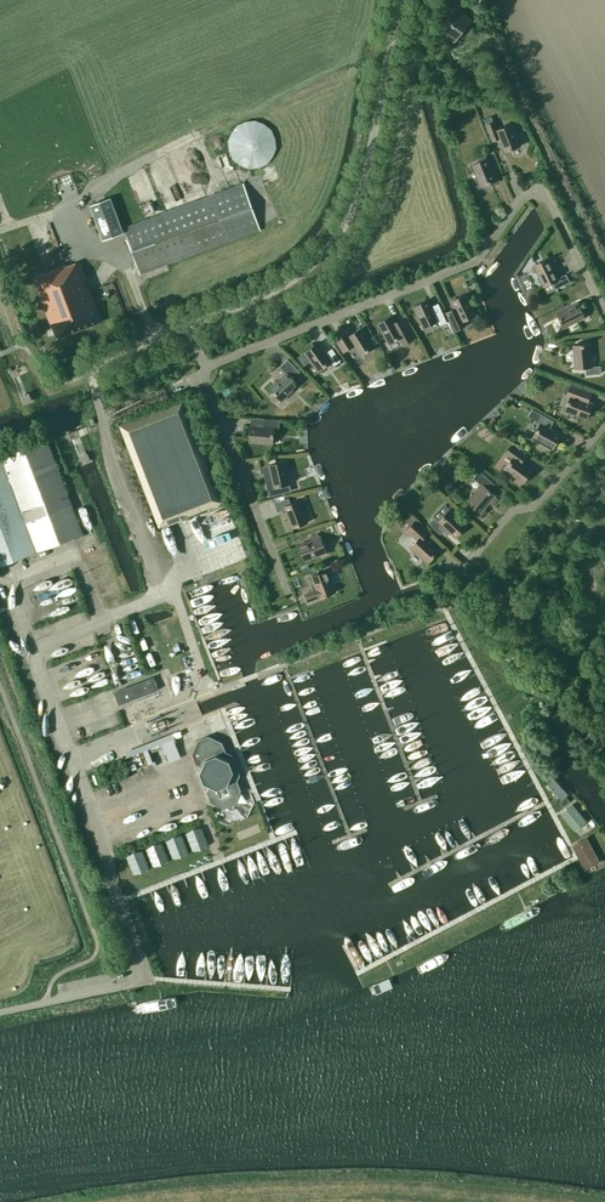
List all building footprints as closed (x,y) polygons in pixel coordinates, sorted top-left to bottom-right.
[(472,19),(455,6),(437,31),(455,43),(457,40),(462,41),(468,38),(472,33),(474,26),(470,22),(472,19)] [(481,62),(475,65),(478,72),(484,69),(481,62)] [(493,121),(491,116),(484,119),(486,125),(492,140),(499,138),(505,151),(520,145),(512,123),(497,130),(493,121)] [(257,121),(253,120),(249,121),(245,122),(241,124),(238,126),(235,129),(232,132),(230,136),(229,140),(229,144),(229,148),(230,152),(232,156),(235,159),(238,162),(241,165),(245,167),(249,168),(253,168),(257,168),(261,167),(265,165),(268,162),(271,160),(273,156),(275,152),(276,148),(276,144),(276,140),(275,136),(273,132),(271,129),(268,126),(265,124),(261,122),(257,121)] [(480,161),(472,164),(480,186),(496,179),(488,158),(487,158),(486,155),(479,157),(480,161)] [(56,191),(64,190),(64,181),(56,181),(56,191)] [(243,184),(172,210),(123,228),(140,273),(260,229),(243,184)] [(124,226),(135,221),(125,194),(114,198),(124,226)] [(123,232),(110,197),(89,205),(102,240),(123,232)] [(558,277),(553,266),(556,264),(552,256),(549,258),(549,257),(533,265),(544,286),(553,281),(556,288),(570,281),(566,274),(558,277)] [(56,338),(101,321),(79,262),(66,267),(65,264),(37,275),(36,273),(33,274),(34,276),(32,277),(56,338)] [(466,294),(451,301),(454,308),(444,312),(453,331),(463,326),(461,321),(476,314),(466,294)] [(429,299),(413,306),(423,327),(438,321),(440,325),(447,322),(441,308),(434,311),(429,299)] [(585,317),(577,302),(565,308),(564,304),(555,308),(557,312),(564,327),(585,317)] [(392,315),(377,323),(388,343),(403,336),(406,342),(413,338),(405,323),(399,327),(392,315)] [(374,347),(362,327),(348,336),(346,332),(339,336),(347,349),(353,345),(360,356),(374,347)] [(340,360),(332,348),(326,353),(318,342),(304,352),(318,371),(331,361),(334,365),(340,360)] [(587,374),(601,373),(600,365),(592,366),(590,343),(573,345),(575,368),(586,367),(587,374)] [(299,371),(287,359),(280,366),(286,372),(270,388),(282,400),(298,384),(292,378),(299,371)] [(591,391),(562,380),(558,390),(567,394),(567,395),(570,396),(568,402),(569,403),(568,408),(566,407),(565,410),(587,418),(592,402),(588,400),(591,391)] [(24,403),(31,400),(29,395),(28,393),(21,396),(24,403)] [(182,401),(172,405),(119,425),(159,527),(222,503),(182,401)] [(553,421),(541,414),(531,409),(527,416),(537,421),(536,421),(540,423),(532,438),(553,449),(561,434),(550,428),(553,421)] [(279,428),(279,420),(265,419),(264,426),(251,425),(249,442),(272,444),(274,428),(279,428)] [(482,433),(481,440),(490,442),(492,435),(482,433)] [(0,452),(0,565),(83,533),(72,503),(45,435),(0,452)] [(526,455),(511,445),(506,453),(512,458),(504,470),(523,483),(532,469),(522,461),(526,455)] [(83,463),(90,460),(87,453),(80,456),(83,463)] [(285,461),(268,465),(271,478),(265,479),(269,496),(284,493),(282,485),(290,483),(285,461)] [(474,478),(482,484),(468,502),(481,513),(489,502),(492,505),(498,498),(495,495),(489,490),(494,484),(479,472),(474,478)] [(290,504),(288,498),(275,503),(278,511),(284,508),(288,519),(285,520),(288,529),(292,527),(292,528),(308,522),(299,500),(290,504)] [(467,525),(450,509),(439,521),(435,517),(429,523),(440,533),(445,528),(455,537),(467,525)] [(415,520),(405,531),(409,536),(411,533),(418,539),(410,547),(427,563),(439,550),(424,537),(428,532),(415,520)] [(319,537),(318,533),(310,536),(311,540),(299,545),(305,561),(326,552),(320,536),(319,537)] [(308,565),(301,568),(303,573),(310,571),(308,565)] [(319,598),(335,592),(327,570),(311,576),(314,583),(307,586),(309,592),(302,594),(306,602),(319,597),(319,598)] [(55,589),(74,584),(73,579),(54,584),(55,589)] [(10,623),(5,625),(10,641),(15,639),(10,623)] [(59,678),(63,678),(64,651),(51,651),(50,670),(60,670),(59,678)] [(144,655),(150,668),(160,664),(155,651),(144,655)] [(157,689),(152,677),(114,692),(118,704),(157,689)] [(111,707),(94,716),(102,730),(118,721),(111,707)] [(178,735),(176,731),(140,745),(142,750),(147,748),(149,753),(175,743),(173,737),(178,735)] [(200,773),(202,778),(231,766),(229,762),(223,759),(225,752),(222,743),(208,737),(198,740),(192,754),(196,764),(203,767),(200,773)] [(180,757),(175,745),(163,750),(168,761),(180,757)] [(233,771),(231,766),(202,778),(204,783),(210,785),(207,792),(211,802),(225,808),(234,804),(240,790),(236,781),(230,778),(233,771)] [(561,800),(568,794),(554,777),(547,783),(561,800)] [(573,803),(560,813),(573,830),(586,820),(573,803)] [(190,830),(177,833),(179,841),(192,839),(190,830)] [(585,866),(599,859),(586,835),(572,842),(585,866)] [(126,865),(139,862),(137,854),(124,857),(126,865)] [(178,994),(132,1002),(135,1015),(180,1007),(178,994)]
